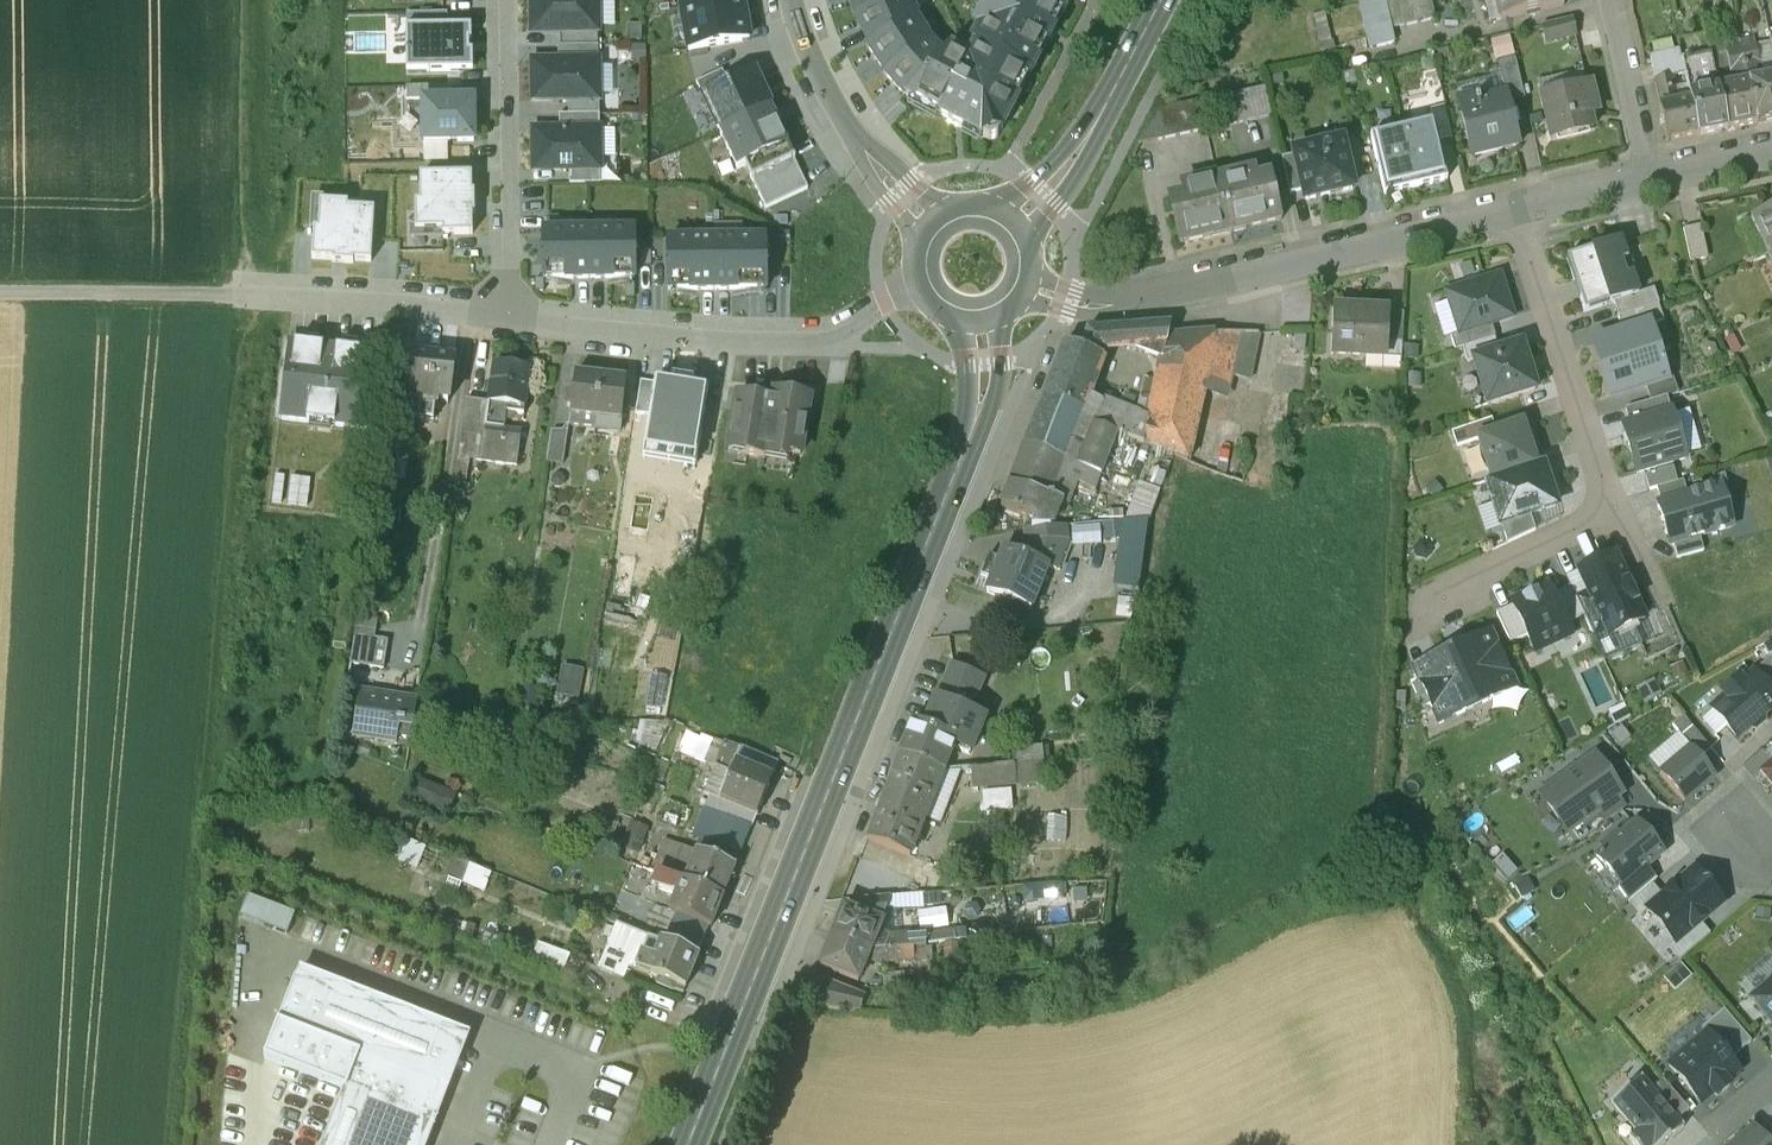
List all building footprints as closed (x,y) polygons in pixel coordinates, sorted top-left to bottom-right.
[(531,31),(560,31),(597,31),(597,0),(530,0),(531,31)] [(677,10),(723,0),(676,0),(677,10)] [(677,10),(685,53),(754,41),(745,0),(723,0),(677,10)] [(906,98),(942,56),(927,40),(929,39),(914,18),(916,17),(908,0),(850,0),(854,13),(853,14),(868,43),(865,45),(884,71),(882,73),(906,98)] [(1030,75),(1039,59),(1032,56),(1039,41),(1046,45),(1054,30),(1047,26),(1055,12),(1062,15),(1070,0),(988,0),(974,26),(979,29),(971,44),(976,46),(1030,75)] [(1373,45),(1402,40),(1395,0),(1365,0),(1373,45)] [(1485,4),(1497,1),(1501,20),(1563,6),(1562,0),(1485,0),(1485,4)] [(407,14),(407,27),(446,27),(447,13),(407,14)] [(1571,19),(1541,26),(1545,42),(1575,35),(1571,19)] [(407,27),(404,27),(405,72),(473,71),(472,51),(469,51),(469,41),(471,41),(471,26),(446,27),(407,27)] [(560,45),(598,45),(597,31),(560,31),(560,45)] [(557,45),(557,59),(598,59),(598,45),(560,45),(557,45)] [(1029,77),(1030,75),(976,46),(968,60),(959,62),(956,54),(948,50),(942,56),(906,98),(988,141),(997,137),(1018,99),(1011,95),(1023,74),(1029,77)] [(1756,47),(1740,50),(1747,84),(1761,81),(1758,71),(1760,71),(1756,47)] [(1740,50),(1726,53),(1731,79),(1733,79),(1734,87),(1747,84),(1740,50)] [(1678,52),(1649,59),(1655,81),(1672,76),(1672,77),(1683,73),(1678,52)] [(1726,130),(1710,55),(1681,61),(1689,98),(1697,135),(1726,130)] [(557,59),(531,60),(532,100),(568,100),(598,100),(598,59),(557,59)] [(1514,59),(1499,62),(1506,92),(1508,101),(1523,98),(1514,59)] [(719,132),(771,108),(754,71),(727,84),(700,96),(719,132)] [(700,96),(727,84),(722,73),(698,84),(700,96)] [(1689,98),(1676,102),(1672,77),(1672,76),(1655,81),(1660,106),(1666,141),(1697,135),(1689,98)] [(1747,84),(1756,124),(1771,121),(1771,79),(1761,81),(1747,84)] [(1591,83),(1540,96),(1550,138),(1592,127),(1588,113),(1597,111),(1591,83)] [(1734,87),(1718,91),(1726,130),(1756,124),(1747,84),(1734,87)] [(1234,120),(1274,114),(1270,85),(1230,91),(1234,120)] [(448,86),(406,86),(406,100),(423,100),(448,99),(448,86)] [(1506,92),(1477,99),(1475,91),(1471,92),(1472,95),(1458,99),(1471,155),(1474,154),(1472,147),(1494,141),(1497,151),(1519,146),(1508,101),(1506,92)] [(473,141),(473,99),(448,99),(423,100),(424,142),(473,141)] [(598,100),(568,100),(568,114),(599,114),(598,100)] [(1199,102),(1157,112),(1138,146),(1206,130),(1199,102)] [(771,108),(719,132),(737,170),(744,166),(751,180),(795,159),(771,108)] [(568,114),(558,114),(558,128),(599,128),(599,114),(568,114)] [(1433,122),(1401,129),(1415,188),(1446,180),(1433,122)] [(558,128),(533,129),(533,169),(569,169),(599,168),(599,128),(558,128)] [(1401,129),(1369,137),(1382,195),(1415,188),(1401,129)] [(1339,142),(1293,152),(1294,154),(1302,191),(1304,200),(1351,190),(1339,142)] [(1294,154),(1281,157),(1289,194),(1302,191),(1294,154)] [(794,159),(751,179),(765,208),(808,189),(794,159)] [(599,168),(569,169),(569,183),(600,182),(599,168)] [(1271,177),(1257,180),(1254,170),(1217,179),(1229,227),(1245,223),(1247,229),(1282,220),(1271,177)] [(442,235),(472,235),(471,214),(474,214),(474,192),(472,192),(471,175),(419,176),(419,202),(414,203),(415,225),(408,225),(409,239),(442,239),(442,235)] [(1217,176),(1182,184),(1184,196),(1180,197),(1176,199),(1174,204),(1178,219),(1174,220),(1179,244),(1181,244),(1181,243),(1209,237),(1211,237),(1209,230),(1227,226),(1228,233),(1230,232),(1229,227),(1217,179),(1217,176)] [(353,261),(371,262),(374,210),(347,208),(347,204),(324,203),(324,196),(311,195),(309,229),(313,229),(311,259),(331,260),(331,263),(353,264),(353,261)] [(1750,221),(1759,240),(1765,237),(1771,249),(1771,211),(1750,221)] [(1700,228),(1683,232),(1690,264),(1707,260),(1700,228)] [(588,230),(589,279),(634,279),(633,229),(588,230)] [(589,279),(588,230),(543,230),(543,280),(589,279)] [(712,239),(713,291),(765,290),(764,238),(712,239)] [(713,291),(712,239),(667,239),(667,291),(713,291)] [(1620,241),(1566,259),(1584,313),(1614,303),(1638,295),(1632,276),(1637,275),(1631,258),(1626,259),(1620,241)] [(1096,255),(1082,265),(1083,272),(1099,277),(1096,255)] [(1512,317),(1499,276),(1447,292),(1460,333),(1492,323),(1512,317)] [(1614,303),(1619,318),(1658,305),(1659,305),(1654,290),(1638,295),(1614,303)] [(1618,318),(1623,334),(1648,326),(1648,327),(1664,322),(1658,305),(1619,318),(1618,318)] [(1363,311),(1333,310),(1331,354),(1363,356),(1363,350),(1381,351),(1381,357),(1385,357),(1386,340),(1388,313),(1388,310),(1363,309),(1363,311)] [(1404,314),(1388,313),(1386,340),(1402,342),(1404,314)] [(1462,347),(1494,337),(1496,337),(1492,323),(1460,333),(1451,336),(1455,350),(1462,347)] [(1623,334),(1594,344),(1611,397),(1646,385),(1665,379),(1648,327),(1648,326),(1623,334)] [(1168,328),(1086,331),(1079,349),(1100,357),(1121,344),(1149,355),(1149,368),(1159,368),(1166,337),(1168,328)] [(1149,414),(1143,444),(1185,459),(1215,335),(1166,337),(1159,368),(1149,414)] [(1473,359),(1498,351),(1494,337),(1462,347),(1467,362),(1474,360),(1473,359)] [(1079,349),(1063,342),(1040,398),(1080,413),(1086,397),(1100,357),(1079,349)] [(371,353),(288,344),(279,419),(362,429),(371,353)] [(1536,389),(1522,344),(1498,351),(1473,359),(1474,360),(1488,404),(1536,389)] [(452,362),(412,356),(403,416),(432,420),(435,402),(447,404),(452,362)] [(530,371),(493,366),(489,404),(481,461),(517,466),(521,434),(504,432),(506,414),(524,416),(530,371)] [(600,377),(574,375),(572,394),(565,393),(564,404),(571,404),(569,426),(582,428),(583,417),(596,418),(600,377)] [(625,380),(600,377),(596,418),(607,419),(606,430),(621,431),(623,409),(630,410),(631,399),(624,398),(625,380)] [(1665,379),(1646,385),(1651,401),(1666,397),(1678,393),(1673,377),(1665,379)] [(708,390),(654,381),(654,384),(649,416),(643,453),(696,462),(708,390)] [(649,416),(654,384),(640,382),(635,414),(649,416)] [(774,404),(739,398),(729,445),(738,446),(749,456),(765,459),(766,451),(801,456),(810,399),(775,394),(774,404)] [(1080,413),(1040,398),(1022,445),(1075,466),(1091,425),(1114,433),(1143,444),(1149,414),(1143,411),(1140,418),(1086,397),(1080,413)] [(1651,401),(1625,409),(1629,423),(1671,411),(1666,397),(1651,401)] [(489,404),(466,401),(458,458),(481,461),(489,404)] [(1629,423),(1622,425),(1636,473),(1684,459),(1671,411),(1629,423)] [(409,420),(386,418),(384,431),(408,434),(409,420)] [(1480,439),(1496,433),(1491,418),(1452,432),(1457,447),(1480,439)] [(1075,466),(1022,445),(999,508),(1027,518),(1023,527),(1030,530),(1049,528),(1059,504),(1067,507),(1076,484),(1093,490),(1114,433),(1091,425),(1075,466)] [(1534,466),(1521,425),(1496,433),(1480,439),(1493,479),(1534,466)] [(568,436),(551,434),(547,460),(564,463),(568,436)] [(1493,479),(1487,482),(1501,524),(1530,515),(1555,506),(1541,464),(1534,466),(1493,479)] [(1672,468),(1645,476),(1649,491),(1656,489),(1677,483),(1672,468)] [(1160,516),(1169,485),(1146,478),(1137,510),(1160,516)] [(1656,489),(1660,504),(1688,496),(1683,481),(1677,483),(1656,489)] [(1658,504),(1670,546),(1673,545),(1699,537),(1732,528),(1720,486),(1688,496),(1660,504),(1658,504)] [(1530,515),(1501,524),(1507,544),(1535,531),(1530,515)] [(1020,556),(1047,566),(1055,570),(1067,541),(1065,527),(1049,528),(1030,530),(1024,530),(1026,543),(1020,556)] [(1699,537),(1673,545),(1677,560),(1704,552),(1699,537)] [(1020,556),(1003,549),(999,560),(988,555),(979,578),(991,582),(986,593),(997,597),(1021,607),(1030,610),(1047,566),(1020,556)] [(1614,554),(1578,571),(1588,593),(1606,631),(1608,636),(1644,619),(1614,554)] [(1547,585),(1511,602),(1513,606),(1527,636),(1534,652),(1570,635),(1566,625),(1552,595),(1547,585)] [(1569,587),(1552,595),(1566,625),(1583,617),(1574,599),(1569,587)] [(1588,593),(1574,599),(1583,617),(1593,638),(1606,631),(1588,593)] [(1021,607),(997,597),(988,619),(1017,617),(1021,607)] [(1513,606),(1496,614),(1510,644),(1527,636),(1513,606)] [(1489,634),(1413,669),(1419,683),(1412,686),(1422,709),(1429,705),(1439,725),(1515,689),(1489,634)] [(388,642),(354,637),(350,664),(383,670),(388,642)] [(1771,697),(1771,660),(1771,659),(1752,675),(1771,697)] [(1712,710),(1737,739),(1771,708),(1771,697),(1752,675),(1742,684),(1738,681),(1723,694),(1726,697),(1712,710)] [(417,699),(360,690),(353,736),(394,742),(397,722),(412,725),(417,699)] [(963,701),(951,706),(935,700),(924,729),(914,724),(900,756),(942,774),(952,750),(969,756),(984,720),(969,713),(963,701)] [(646,716),(643,742),(669,745),(672,719),(646,716)] [(1690,748),(1700,759),(1711,750),(1683,717),(1672,726),(1690,748)] [(690,731),(685,750),(711,758),(717,739),(690,731)] [(1041,748),(992,753),(994,769),(1036,766),(1042,765),(1041,748)] [(1690,748),(1659,774),(1684,803),(1715,777),(1700,759),(1690,748)] [(900,756),(867,841),(910,858),(929,809),(934,811),(938,800),(933,798),(942,774),(900,756)] [(1560,779),(1562,781),(1544,794),(1570,830),(1620,795),(1594,759),(1581,768),(1579,766),(1560,779)] [(769,780),(731,764),(716,802),(755,816),(769,780)] [(1761,773),(1771,786),(1771,764),(1761,773)] [(994,769),(971,771),(973,790),(1036,784),(1036,766),(994,769)] [(458,808),(463,786),(425,779),(421,801),(458,808)] [(755,816),(716,802),(711,814),(749,829),(755,816)] [(1636,823),(1620,837),(1617,834),(1602,847),(1604,850),(1596,857),(1621,887),(1622,888),(1644,870),(1662,854),(1636,823)] [(694,855),(661,841),(650,871),(657,874),(660,875),(664,864),(687,874),(694,855)] [(457,853),(449,873),(481,885),(488,864),(457,853)] [(733,870),(694,855),(687,874),(683,884),(721,900),(733,870)] [(687,874),(664,864),(660,875),(683,884),(687,874)] [(1644,870),(1622,888),(1621,887),(1618,890),(1629,904),(1630,904),(1652,885),(1655,882),(1644,870)] [(1722,904),(1694,870),(1662,897),(1647,910),(1648,911),(1675,942),(1676,943),(1700,923),(1722,904)] [(660,875),(657,874),(652,886),(668,893),(676,895),(669,912),(675,914),(707,927),(711,928),(721,900),(683,884),(660,875)] [(1652,885),(1630,904),(1640,917),(1648,911),(1647,910),(1662,897),(1652,885)] [(298,931),(305,909),(257,894),(250,917),(298,931)] [(892,896),(852,900),(851,913),(881,925),(892,896)] [(851,913),(841,909),(830,936),(870,952),(897,949),(919,946),(926,945),(925,936),(891,940),(877,934),(881,925),(851,913)] [(707,927),(675,914),(663,944),(695,957),(707,927)] [(1700,923),(1676,943),(1675,942),(1667,949),(1672,954),(1679,961),(1710,935),(1700,923)] [(870,952),(830,936),(818,967),(857,982),(866,960),(879,965),(899,963),(897,949),(870,952)] [(569,967),(574,951),(542,941),(537,957),(569,967)] [(663,944),(657,942),(650,958),(642,954),(636,970),(659,979),(657,985),(674,992),(676,986),(685,990),(697,958),(695,957),(663,944)] [(919,946),(897,949),(899,963),(921,960),(919,946)] [(298,969),(263,1059),(343,1090),(322,1144),(428,1144),(470,1036),(298,969)] [(907,974),(884,976),(885,988),(908,986),(907,974)] [(861,995),(822,980),(812,1008),(854,1012),(861,995)] [(1753,1002),(1771,1023),(1771,986),(1753,1002)] [(1707,1034),(1730,1061),(1751,1043),(1724,1010),(1701,1030),(1706,1035),(1707,1034)] [(1706,1035),(1669,1066),(1701,1104),(1714,1093),(1717,1097),(1729,1087),(1726,1083),(1739,1072),(1730,1061),(1707,1034),(1706,1035)] [(1611,1103),(1636,1133),(1628,1140),(1633,1144),(1664,1144),(1683,1129),(1677,1121),(1651,1091),(1640,1078),(1611,1103)] [(1688,1112),(1663,1081),(1651,1091),(1677,1121),(1688,1112)] [(1734,1144),(1769,1144),(1754,1127),(1734,1144)]
